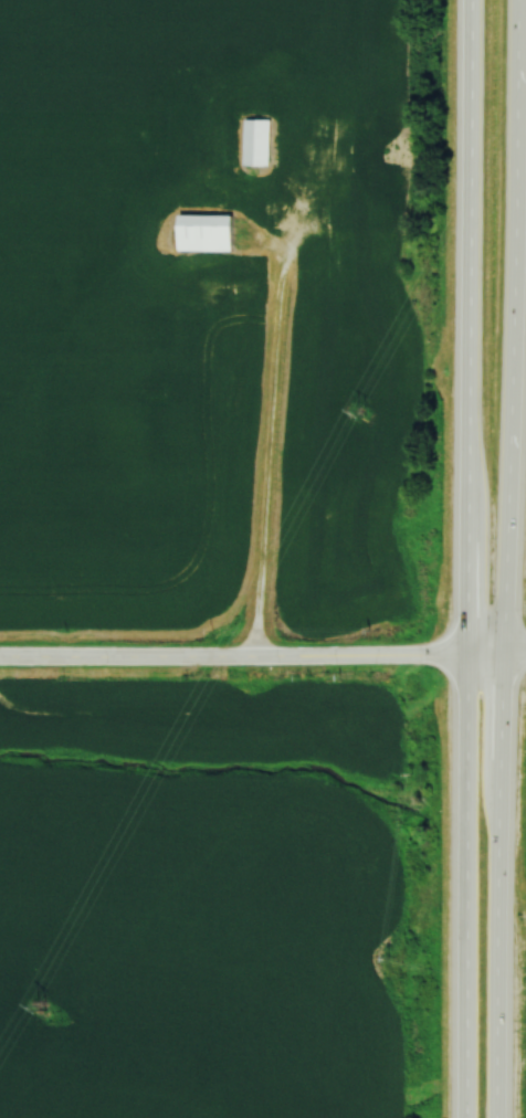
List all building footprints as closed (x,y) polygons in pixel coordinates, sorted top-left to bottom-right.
[(248,162),(248,120),(270,120),(270,162),(248,162)] [(182,218),(234,218),(234,251),(182,251),(182,218)]
